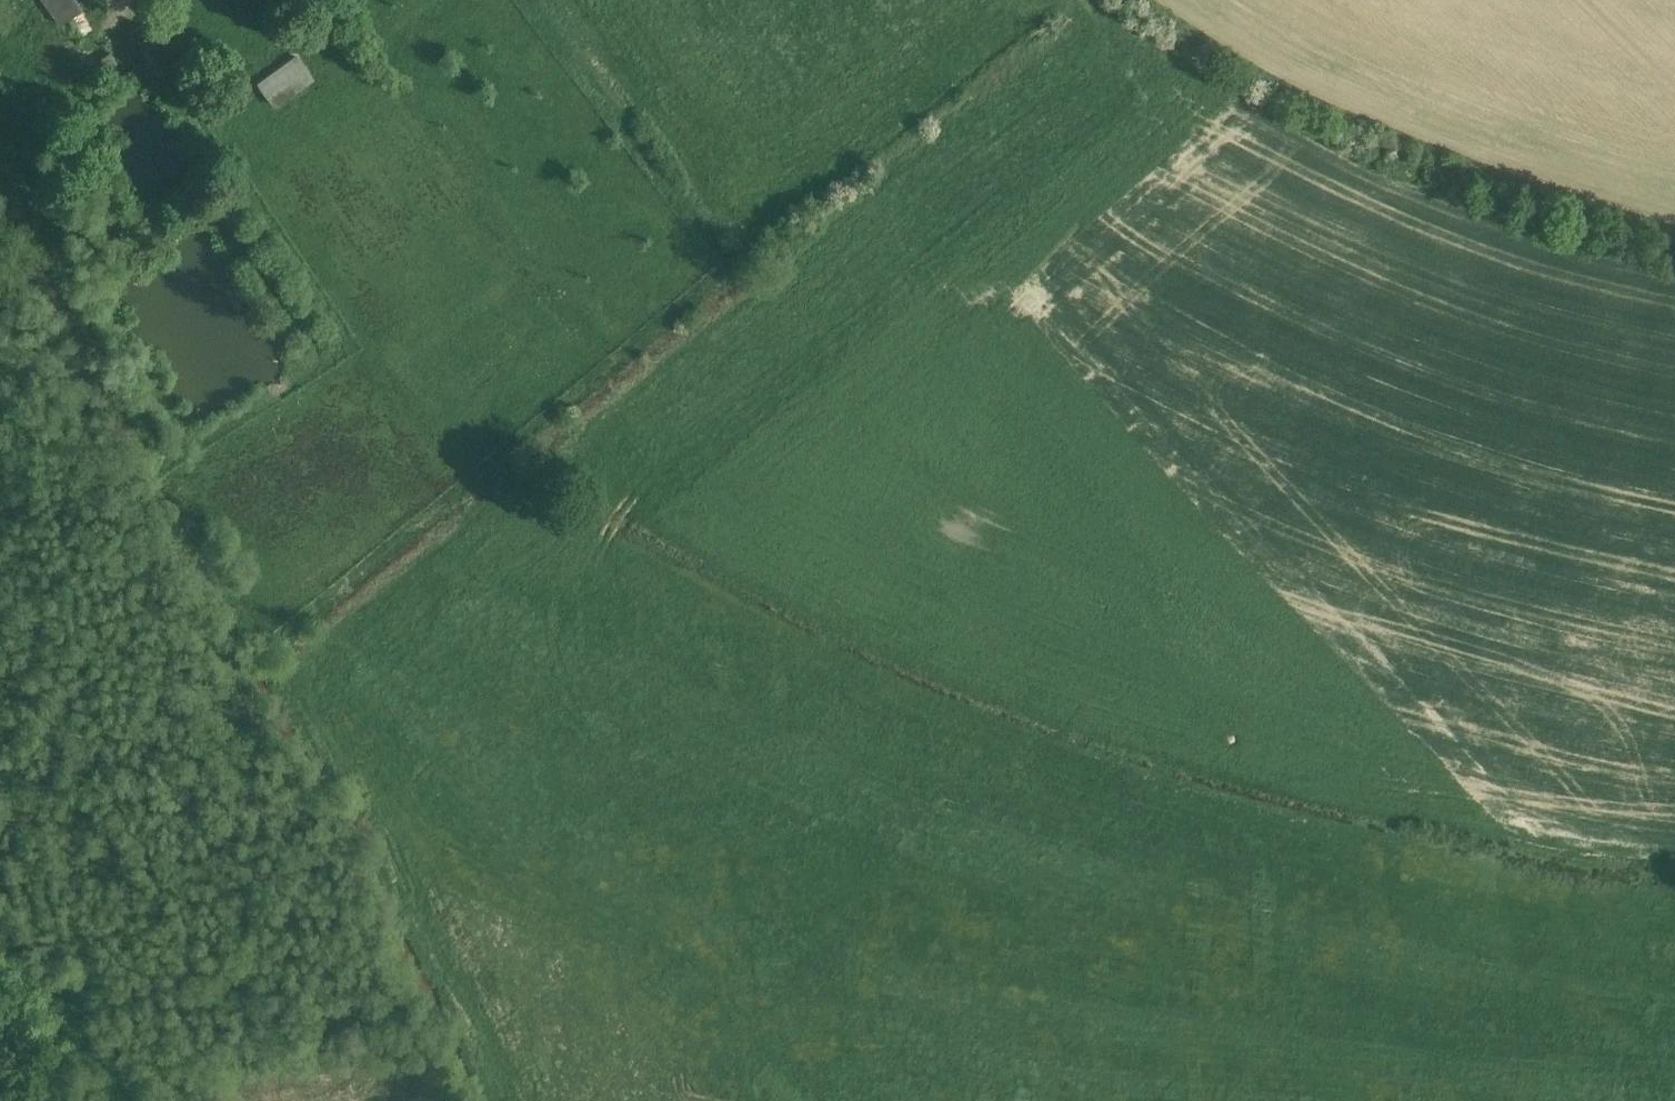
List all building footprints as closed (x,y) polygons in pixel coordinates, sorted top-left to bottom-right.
[(53,2),(48,6),(60,24),(81,10),(74,0),(52,0),(53,2)] [(296,57),(259,84),(276,106),(312,80),(296,57)]
